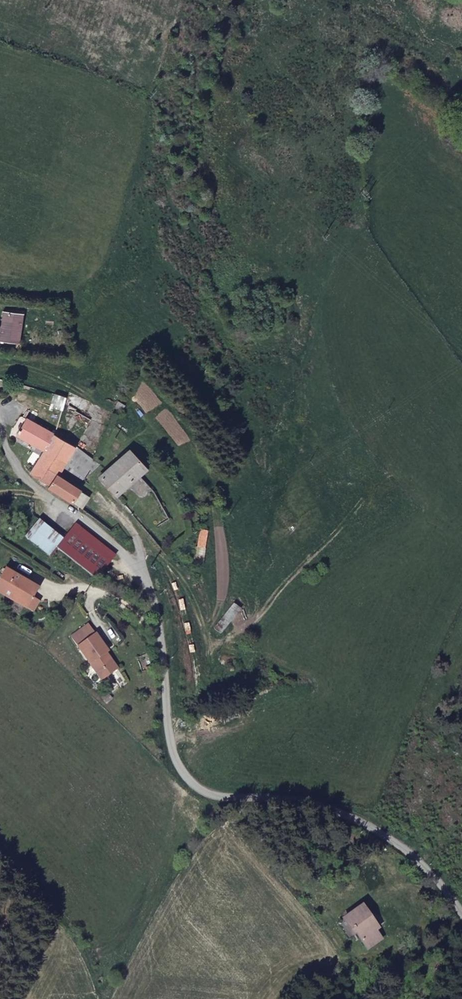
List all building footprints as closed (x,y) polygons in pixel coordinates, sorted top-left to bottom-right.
[(0,321),(0,349),(9,350),(11,322),(0,321)] [(43,454),(53,434),(25,422),(16,440),(43,454)] [(98,464),(92,459),(77,445),(53,434),(43,454),(30,478),(42,485),(48,488),(47,492),(73,504),(74,503),(80,489),(81,488),(57,476),(61,467),(79,477),(84,469),(90,473),(98,464)] [(113,497),(131,482),(147,469),(130,450),(105,471),(97,477),(113,497)] [(86,478),(90,473),(84,469),(79,477),(82,480),(84,477),(86,478)] [(74,503),(80,507),(86,494),(80,489),(74,503)] [(46,557),(57,545),(33,524),(21,538),(46,557)] [(73,527),(57,545),(53,551),(90,584),(110,562),(73,527)] [(0,573),(0,599),(26,615),(33,605),(26,601),(31,592),(1,572),(0,573)] [(76,633),(63,642),(92,684),(108,674),(95,653),(97,651),(88,638),(82,642),(76,633)] [(391,932),(378,910),(359,922),(378,953),(394,944),(387,935),(391,932)]
